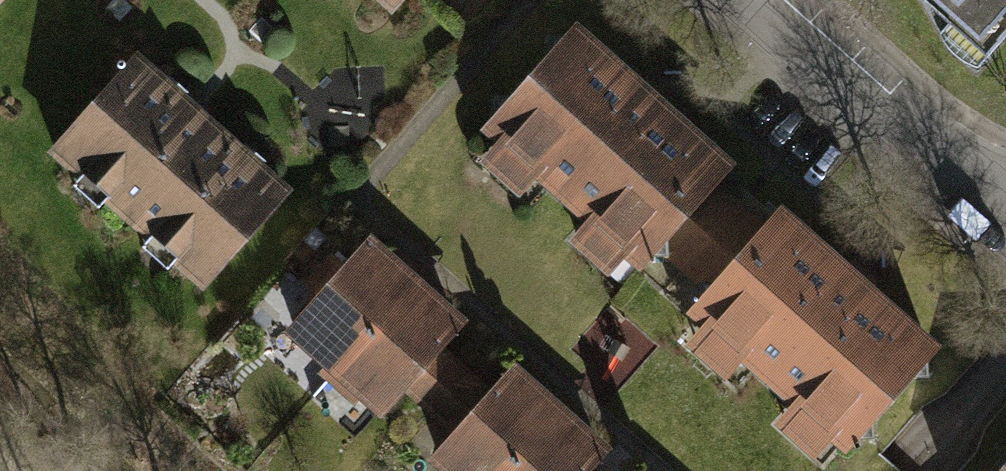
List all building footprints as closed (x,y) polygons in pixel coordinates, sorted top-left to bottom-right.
[(13,0),(0,0),(0,14),(13,0)] [(400,24),(422,0),(373,0),(400,24)] [(986,71),(1005,48),(1005,0),(905,0),(986,71)] [(745,170),(584,28),(490,133),(505,146),(488,166),(529,202),(546,182),(594,225),(578,244),(620,281),(637,263),(651,276),(661,264),(683,284),(742,218),(720,199),(745,170)] [(309,196),(151,58),(59,162),(218,300),(309,196)] [(951,353),(790,210),(765,239),(742,218),(683,284),(706,304),(696,315),(712,329),(694,348),(735,384),(752,365),(800,408),(784,426),(827,464),(843,445),(857,458),(951,353)] [(290,339),(337,382),(426,285),(378,241),(352,270),(338,258),(308,291),(322,304),(290,339)] [(388,424),(410,400),(434,420),(474,377),(449,356),(474,328),(426,285),(337,382),(388,424)] [(458,443),(434,468),(437,470),(519,470),(569,413),(523,370),(497,398),(474,377),(434,420),(458,443)] [(619,456),(569,413),(519,470),(606,470),(619,456)]
